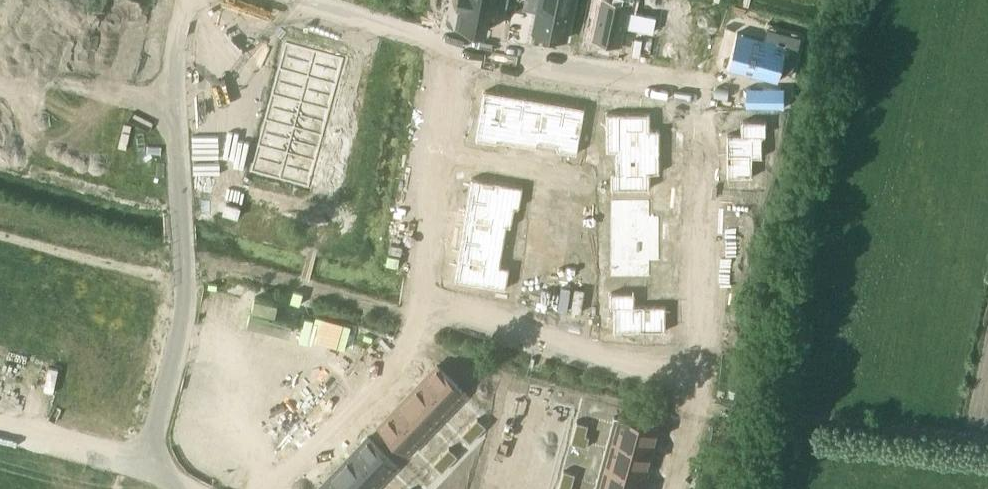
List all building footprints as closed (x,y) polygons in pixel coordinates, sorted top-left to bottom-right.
[(6,16),(27,20),(31,0),(9,0),(6,16)] [(27,20),(47,24),(52,0),(31,0),(27,20)] [(47,24),(67,27),(72,0),(52,0),(47,24)] [(67,27),(88,31),(93,0),(72,0),(67,27)] [(88,31),(108,34),(114,0),(93,0),(88,31)] [(108,34),(129,38),(135,0),(114,0),(108,34)] [(456,25),(484,31),(488,12),(493,13),(494,4),(507,7),(509,0),(458,0),(457,6),(460,7),(456,25)] [(538,11),(533,31),(566,38),(574,0),(540,0),(538,11)] [(591,38),(623,45),(633,1),(626,0),(600,0),(591,38)] [(226,6),(223,17),(231,19),(234,8),(226,6)] [(234,8),(231,19),(238,22),(241,10),(234,8)] [(241,10),(238,22),(246,24),(249,12),(241,10)] [(249,12),(246,24),(254,26),(257,14),(249,12)] [(223,17),(221,25),(229,28),(236,30),(238,22),(231,19),(223,17)] [(238,22),(236,30),(243,32),(252,34),(254,26),(246,24),(238,22)] [(221,25),(218,37),(226,39),(229,28),(221,25)] [(229,28),(226,39),(233,41),(236,30),(229,28)] [(236,30),(233,41),(240,43),(243,32),(236,30)] [(736,31),(727,68),(777,81),(787,44),(736,31)] [(243,32),(240,43),(249,45),(252,34),(243,32)] [(15,43),(12,60),(20,62),(23,45),(15,43)] [(286,43),(278,69),(307,77),(315,51),(286,43)] [(23,45),(20,62),(28,63),(31,46),(23,45)] [(55,50),(52,67),(60,69),(63,52),(55,50)] [(315,51),(307,77),(336,85),(344,58),(315,51)] [(63,52),(60,69),(68,70),(71,53),(63,52)] [(95,58),(92,74),(100,76),(103,59),(95,58)] [(103,59),(100,76),(108,77),(111,60),(103,59)] [(278,69),(271,95),(300,102),(307,77),(278,69)] [(307,77),(300,102),(329,110),(336,85),(307,77)] [(746,87),(746,106),(784,107),(784,87),(746,87)] [(483,90),(476,133),(497,137),(504,93),(483,90)] [(504,93),(497,137),(517,140),(524,97),(504,93)] [(271,95),(265,120),(293,128),(300,102),(271,95)] [(524,97),(517,140),(537,143),(545,100),(524,97)] [(545,100),(537,143),(558,147),(565,103),(545,100)] [(300,102),(293,128),(322,136),(329,110),(300,102)] [(565,103),(558,147),(579,150),(586,107),(565,103)] [(122,119),(107,173),(133,180),(151,116),(134,111),(131,121),(122,119)] [(615,114),(615,152),(660,152),(660,130),(651,130),(651,114),(615,114)] [(265,120),(258,146),(287,153),(293,128),(265,120)] [(727,133),(726,177),(754,177),(754,134),(768,134),(768,120),(741,120),(741,133),(727,133)] [(293,128),(287,153),(316,161),(322,136),(293,128)] [(258,146),(250,172),(279,180),(287,153),(258,146)] [(615,152),(615,191),(651,191),(651,175),(660,175),(660,152),(615,152)] [(287,153),(279,180),(308,188),(316,161),(287,153)] [(486,156),(483,173),(491,174),(494,157),(486,156)] [(494,157),(491,174),(499,175),(502,158),(494,157)] [(526,162),(523,179),(531,181),(534,164),(526,162)] [(534,164),(531,181),(539,182),(542,165),(534,164)] [(567,169),(564,186),(572,187),(575,171),(567,169)] [(575,171),(572,187),(581,189),(583,172),(575,171)] [(471,177),(468,198),(511,205),(514,184),(471,177)] [(571,196),(571,204),(588,204),(588,196),(571,196)] [(467,198),(464,218),(507,225),(511,205),(468,198),(467,198)] [(223,211),(223,212),(238,216),(241,206),(226,201),(223,211)] [(615,201),(615,240),(660,240),(660,217),(651,217),(651,201),(615,201)] [(544,202),(543,211),(560,213),(561,205),(544,202)] [(543,211),(542,219),(558,222),(560,213),(543,211)] [(464,218),(461,238),(504,246),(507,225),(464,218)] [(461,238),(458,259),(501,266),(504,246),(461,238)] [(615,240),(615,278),(651,278),(651,262),(660,262),(660,240),(615,240)] [(538,243),(536,251),(553,254),(555,245),(538,243)] [(536,251),(535,259),(552,262),(553,254),(536,251)] [(458,259),(454,280),(497,287),(501,266),(458,259)] [(558,275),(557,279),(574,282),(575,274),(558,271),(558,275)] [(541,272),(540,281),(557,283),(557,279),(558,275),(541,272)] [(635,293),(609,294),(609,307),(623,307),(623,335),(667,334),(666,307),(635,307),(635,293)] [(437,364),(422,379),(452,408),(467,392),(437,364)] [(422,379),(408,394),(438,422),(452,408),(422,379)] [(408,394),(393,408),(423,437),(438,422),(408,394)] [(599,403),(583,398),(577,421),(589,424),(593,425),(599,403)] [(393,408),(379,424),(409,453),(423,437),(393,408)] [(612,441),(652,452),(659,427),(619,416),(612,441)] [(480,419),(472,427),(478,433),(486,425),(480,419)] [(577,421),(574,431),(586,435),(589,424),(577,421)] [(472,427),(464,435),(470,441),(478,433),(472,427)] [(574,431),(571,442),(583,445),(586,435),(574,431)] [(367,436),(352,451),(382,480),(397,464),(367,436)] [(605,466),(646,477),(652,452),(612,441),(605,466)] [(452,449),(444,457),(450,463),(458,454),(452,449)] [(338,466),(362,488),(374,488),(382,480),(352,451),(338,466)] [(444,457),(436,465),(442,471),(450,463),(444,457)] [(324,481),(333,488),(362,488),(338,466),(324,481)] [(646,477),(605,466),(599,488),(642,488),(646,477)] [(564,469),(561,480),(572,483),(575,472),(564,469)] [(18,488),(34,488),(36,484),(21,479),(18,488)] [(558,488),(571,488),(572,483),(561,480),(558,488)] [(316,488),(333,488),(324,481),(316,488)]
